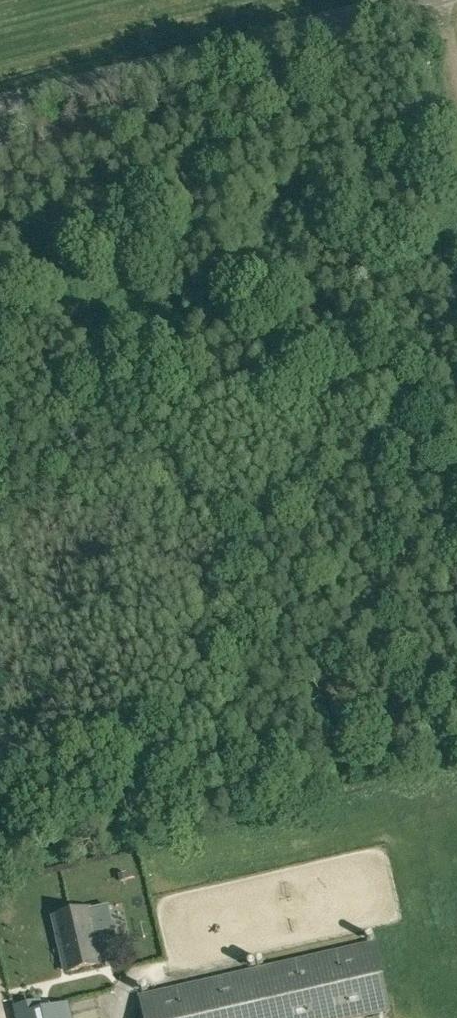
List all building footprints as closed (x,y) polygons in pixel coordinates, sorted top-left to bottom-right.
[(68,971),(102,963),(90,909),(55,917),(68,971)] [(363,943),(267,965),(247,970),(152,992),(139,995),(144,1017),(360,1017),(391,1011),(375,940),(363,943)] [(41,1000),(12,1007),(15,1017),(72,1017),(68,1001),(42,1007),(41,1000)]
